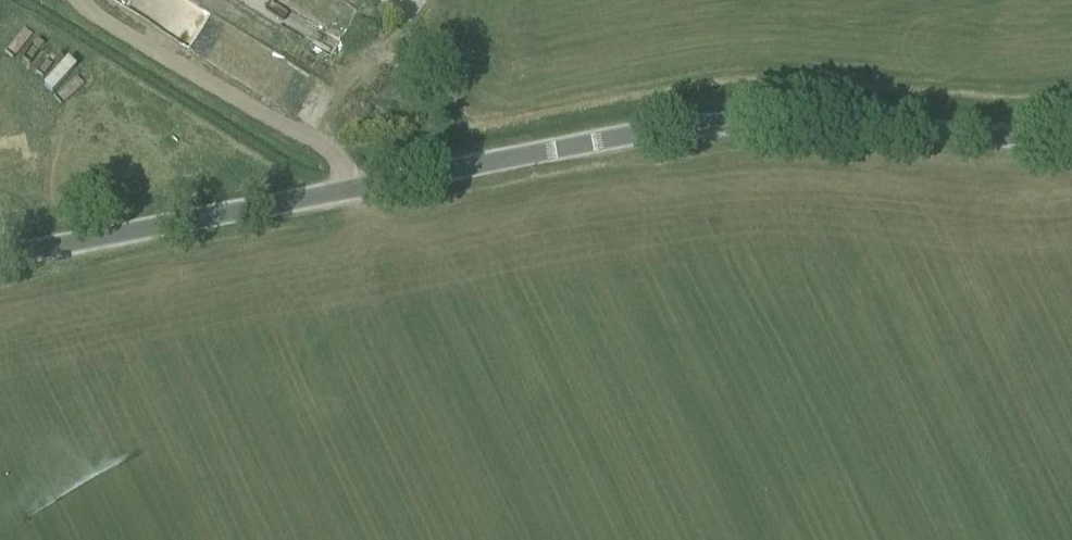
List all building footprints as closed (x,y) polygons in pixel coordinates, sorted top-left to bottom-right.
[(194,0),(108,0),(215,62),(229,38),(221,33),(229,20),(194,0)] [(70,45),(52,77),(64,83),(82,52),(70,45)]
